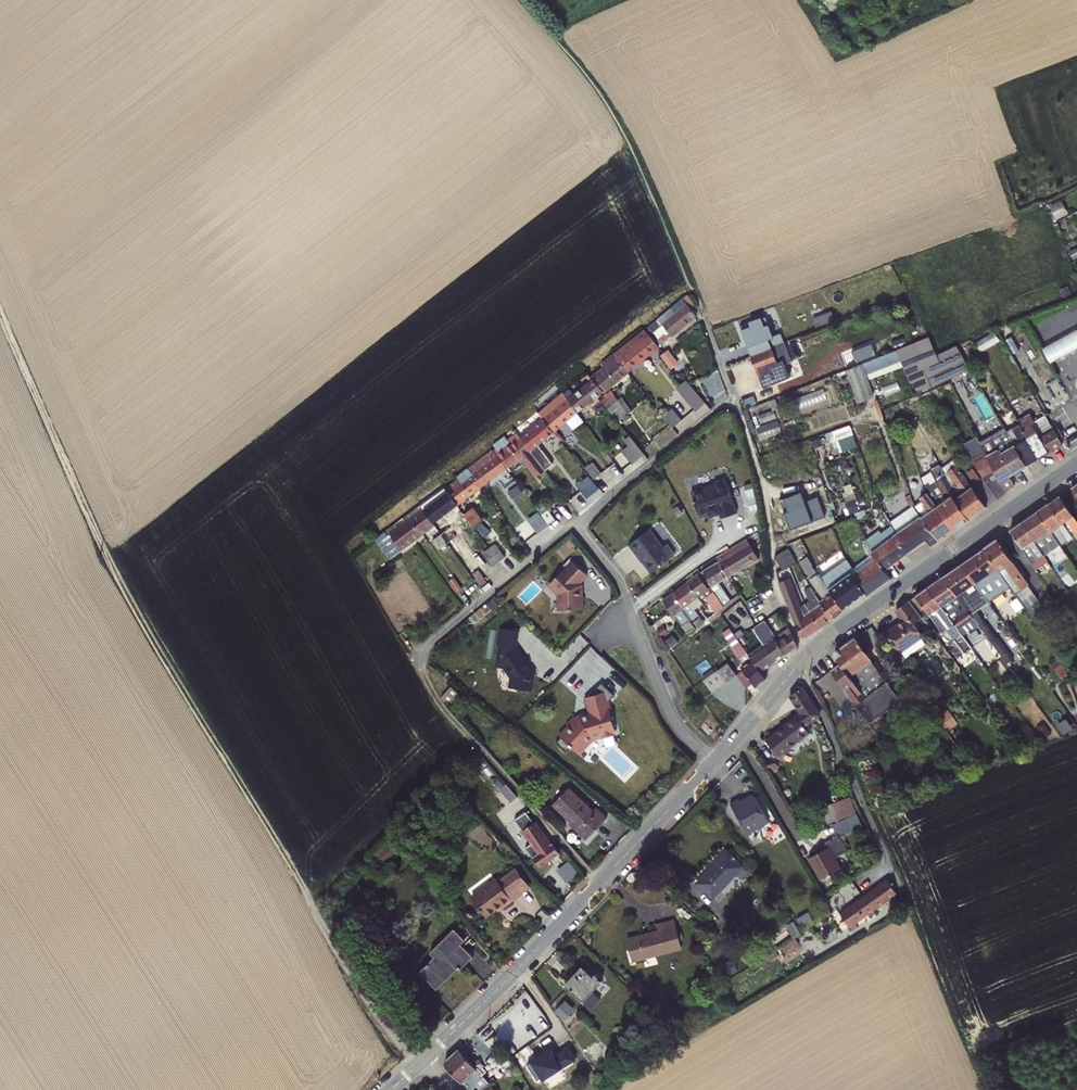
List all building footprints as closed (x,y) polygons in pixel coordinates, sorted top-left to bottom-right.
[(1061,200),(1048,207),(1055,220),(1068,214),(1061,200)] [(1067,286),(1059,289),(1063,298),(1071,294),(1067,286)] [(688,296),(647,329),(659,345),(696,316),(690,308),(694,304),(688,296)] [(832,311),(812,319),(815,328),(835,320),(832,311)] [(750,356),(784,343),(781,333),(772,336),(765,317),(761,319),(761,317),(748,322),(749,323),(739,327),(750,356)] [(617,360),(627,372),(659,347),(645,329),(613,354),(617,360)] [(1043,349),(1050,363),(1076,348),(1076,330),(1043,349)] [(994,332),(975,343),(980,353),(1000,341),(994,332)] [(904,337),(890,342),(894,350),(907,345),(904,337)] [(928,337),(896,350),(903,367),(910,383),(913,382),(918,392),(970,369),(956,346),(936,355),(928,337)] [(784,343),(750,356),(756,371),(757,370),(764,387),(790,377),(784,363),(791,361),(784,343)] [(667,350),(664,353),(676,368),(679,366),(667,350)] [(896,350),(863,363),(868,380),(903,367),(896,350)] [(672,371),(676,368),(664,353),(660,356),(672,371)] [(598,396),(627,372),(617,360),(593,379),(603,391),(598,396)] [(868,380),(863,363),(846,370),(857,403),(874,397),(868,380)] [(680,384),(696,410),(707,403),(692,377),(680,384)] [(603,391),(593,379),(567,399),(577,413),(598,396),(603,391)] [(611,391),(602,400),(619,422),(626,416),(611,391)] [(787,393),(768,401),(772,410),(778,408),(778,406),(790,401),(787,393)] [(539,413),(554,431),(577,413),(567,399),(563,394),(539,413)] [(754,396),(741,400),(744,408),(756,404),(754,396)] [(675,407),(665,415),(681,433),(713,406),(708,400),(685,419),(675,407)] [(773,410),(758,416),(760,424),(776,418),(773,410)] [(516,433),(530,451),(554,431),(539,413),(538,411),(514,430),(516,433)] [(1019,423),(1039,458),(1062,445),(1045,415),(1034,421),(1029,414),(1017,420),(1019,423)] [(778,421),(756,428),(760,440),(781,433),(778,421)] [(1019,423),(1006,431),(1026,466),(1039,458),(1019,423)] [(624,471),(676,438),(670,428),(641,446),(636,438),(613,453),(624,471)] [(1004,428),(980,442),(1007,492),(1014,487),(1008,477),(1026,466),(1006,431),(1004,428)] [(835,436),(837,441),(838,440),(842,438),(839,430),(832,432),(834,436),(835,436)] [(494,451),(506,468),(521,457),(536,476),(544,470),(536,459),(530,451),(516,433),(508,440),(506,437),(500,440),(503,444),(494,451)] [(842,438),(838,440),(842,451),(856,446),(852,435),(842,438)] [(1007,492),(980,442),(977,437),(963,444),(983,479),(997,499),(1007,492)] [(549,449),(536,459),(544,470),(547,473),(556,466),(553,462),(557,459),(549,449)] [(468,470),(481,487),(506,468),(494,451),(493,450),(468,470)] [(953,460),(941,469),(958,495),(953,498),(969,520),(986,507),(971,486),(953,460)] [(595,465),(588,470),(600,485),(606,479),(595,465)] [(958,495),(941,469),(939,465),(925,473),(926,475),(921,478),(924,486),(921,487),(926,493),(954,531),(969,520),(953,498),(958,495)] [(974,484),(981,480),(972,468),(966,473),(974,484)] [(481,487),(468,470),(444,487),(457,505),(481,487)] [(591,476),(579,483),(588,499),(600,492),(591,476)] [(722,478),(716,480),(715,483),(691,491),(696,506),(698,505),(702,515),(709,513),(710,515),(719,512),(721,517),(737,512),(726,480),(722,478)] [(974,484),(971,486),(986,507),(997,499),(983,479),(981,480),(974,484)] [(517,486),(507,492),(515,502),(524,495),(517,486)] [(457,505),(444,487),(420,505),(433,523),(457,505)] [(494,487),(485,493),(491,501),(500,495),(494,487)] [(779,500),(790,530),(825,517),(817,497),(804,502),(801,492),(779,500)] [(844,497),(845,502),(842,504),(845,514),(857,510),(854,500),(856,499),(854,493),(844,497)] [(921,501),(913,506),(939,542),(954,531),(926,493),(919,498),(921,501)] [(939,542),(913,506),(909,495),(905,498),(911,508),(889,522),(891,525),(896,534),(893,536),(905,554),(926,540),(931,547),(939,542)] [(1048,504),(1061,524),(1066,521),(1076,537),(1076,523),(1060,497),(1048,504)] [(1048,504),(1037,512),(1059,545),(1060,547),(1071,539),(1061,524),(1048,504)] [(433,523),(420,505),(408,514),(386,530),(389,534),(377,543),(389,559),(434,525),(433,523)] [(471,509),(464,514),(472,525),(479,520),(471,509)] [(548,524),(538,510),(530,517),(540,531),(548,524)] [(1037,512),(1022,522),(1043,556),(1059,545),(1037,512)] [(481,523),(479,520),(472,525),(475,529),(476,529),(481,523)] [(1043,556),(1022,522),(1010,531),(1036,570),(1047,562),(1043,556)] [(490,531),(481,523),(476,529),(487,537),(490,531)] [(896,534),(891,525),(880,533),(878,530),(866,540),(866,543),(885,570),(905,554),(893,536),(896,534)] [(449,528),(441,534),(447,542),(456,554),(460,551),(452,539),(455,536),(449,528)] [(648,529),(628,544),(637,557),(639,555),(644,561),(651,571),(674,554),(666,543),(662,547),(648,529)] [(374,539),(377,543),(389,534),(386,530),(374,539)] [(542,531),(526,541),(533,551),(549,541),(542,531)] [(438,549),(447,542),(441,534),(432,541),(438,549)] [(997,540),(983,549),(1010,587),(1035,623),(1046,616),(1037,602),(1038,601),(1031,591),(1029,584),(997,540)] [(495,543),(489,548),(498,561),(505,556),(495,543)] [(749,543),(719,562),(728,577),(758,558),(749,543)] [(852,568),(849,570),(865,593),(867,596),(891,579),(885,570),(866,543),(864,544),(869,556),(852,568)] [(493,565),(498,561),(489,548),(483,552),(493,565)] [(787,549),(774,556),(782,571),(796,563),(787,549)] [(983,549),(961,565),(988,602),(1010,587),(983,549)] [(843,609),(821,577),(818,573),(817,574),(811,566),(813,565),(807,556),(799,561),(810,579),(808,580),(822,599),(819,601),(831,620),(845,611),(843,609)] [(846,559),(842,562),(849,570),(852,568),(846,559)] [(558,589),(559,609),(579,608),(578,584),(576,582),(585,572),(573,561),(564,570),(559,566),(554,571),(557,573),(548,583),(555,589),(558,589)] [(719,562),(700,572),(710,587),(723,606),(731,600),(718,582),(728,577),(719,562)] [(842,562),(821,577),(843,609),(865,593),(849,570),(842,562)] [(961,565),(943,577),(970,616),(971,615),(1006,664),(1013,659),(997,637),(996,638),(976,611),(988,602),(961,565)] [(478,570),(473,573),(481,585),(486,581),(478,570)] [(698,574),(687,582),(698,597),(700,601),(703,599),(706,597),(713,607),(716,611),(723,606),(710,587),(708,588),(698,574)] [(455,577),(449,581),(459,593),(464,589),(455,577)] [(943,577),(927,588),(962,635),(977,625),(970,616),(943,577)] [(831,620),(819,601),(811,587),(804,590),(809,601),(801,606),(790,579),(779,583),(794,623),(802,640),(831,620)] [(687,582),(673,593),(692,619),(698,615),(690,603),(698,597),(687,582)] [(927,588),(909,600),(918,612),(923,608),(930,618),(941,633),(946,630),(964,654),(972,648),(962,635),(927,588)] [(690,621),(692,619),(673,593),(662,600),(688,633),(695,628),(690,621)] [(706,597),(703,599),(710,609),(713,607),(706,597)] [(918,612),(909,600),(895,610),(903,621),(886,633),(900,654),(902,653),(906,658),(925,644),(921,639),(923,637),(913,624),(921,618),(918,612)] [(923,608),(918,612),(925,621),(930,618),(923,608)] [(703,622),(700,617),(693,622),(697,626),(703,622)] [(749,629),(762,647),(773,663),(783,655),(781,653),(783,651),(777,641),(776,642),(774,637),(772,638),(760,622),(749,629)] [(513,646),(516,630),(498,627),(495,644),(498,645),(495,664),(501,665),(507,673),(510,673),(508,686),(528,690),(531,671),(513,646)] [(719,633),(727,644),(735,639),(727,627),(719,633)] [(787,628),(774,637),(776,642),(777,641),(790,632),(787,628)] [(790,632),(777,641),(783,651),(781,653),(783,655),(797,645),(790,632)] [(740,635),(735,639),(740,646),(745,642),(740,635)] [(750,683),(754,688),(764,680),(759,673),(748,657),(740,646),(735,639),(727,644),(742,665),(738,668),(740,670),(734,675),(744,688),(750,683)] [(840,664),(878,717),(901,701),(888,684),(893,680),(884,668),(882,670),(876,662),(873,663),(855,639),(836,652),(835,658),(840,664)] [(762,647),(748,657),(759,673),(773,663),(762,647)] [(1058,659),(1050,665),(1057,674),(1058,673),(1060,676),(1067,672),(1058,659)] [(717,669),(701,681),(710,693),(734,675),(725,663),(717,669)] [(878,717),(840,664),(831,671),(869,723),(878,717)] [(698,677),(701,681),(717,669),(714,665),(698,677)] [(615,731),(607,703),(614,697),(602,684),(583,702),(591,714),(579,720),(575,717),(569,724),(570,729),(555,745),(566,755),(572,749),(577,754),(591,739),(601,736),(602,740),(614,736),(613,732),(615,731)] [(451,686),(446,692),(442,697),(452,707),(461,696),(451,686)] [(803,687),(790,696),(801,712),(766,740),(778,756),(808,732),(804,727),(820,714),(803,687)] [(936,703),(930,707),(937,717),(943,712),(936,703)] [(948,710),(937,717),(947,732),(958,724),(948,710)] [(1066,718),(1056,725),(1063,735),(1073,729),(1066,718)] [(593,810),(569,787),(553,805),(586,840),(607,818),(596,807),(593,810)] [(731,805),(748,836),(770,823),(754,798),(750,800),(749,803),(739,800),(731,805)] [(849,798),(830,806),(836,820),(855,812),(849,798)] [(524,831),(522,831),(529,842),(525,845),(541,867),(560,853),(553,843),(552,843),(526,806),(519,810),(527,821),(521,826),(524,831)] [(848,850),(840,836),(819,849),(821,852),(816,855),(809,859),(821,880),(832,875),(840,869),(834,859),(848,850)] [(389,840),(387,842),(398,853),(400,850),(389,840)] [(375,853),(387,864),(398,853),(387,842),(386,841),(375,853)] [(730,849),(727,852),(741,864),(743,861),(730,849)] [(742,866),(741,864),(727,852),(726,851),(697,883),(712,898),(742,866)] [(387,864),(375,853),(373,855),(385,867),(387,864)] [(569,864),(564,869),(573,878),(578,873),(569,864)] [(516,868),(498,881),(510,897),(528,884),(516,868)] [(471,896),(486,917),(497,909),(501,906),(503,908),(513,901),(510,897),(498,881),(496,879),(471,896)] [(849,926),(896,893),(887,880),(840,914),(849,926)] [(530,888),(528,884),(510,897),(513,901),(530,888)] [(794,921),(799,930),(810,923),(805,914),(794,921)] [(794,921),(793,920),(786,925),(794,938),(801,933),(799,930),(794,921)] [(634,961),(642,959),(641,957),(654,954),(655,955),(681,948),(673,921),(657,925),(658,930),(628,939),(634,961)] [(468,942),(454,928),(429,952),(434,957),(421,970),(435,984),(454,966),(459,971),(473,957),(463,947),(468,942)] [(795,939),(781,949),(785,954),(799,945),(795,939)] [(583,1002),(602,981),(595,974),(593,976),(582,966),(565,985),(583,1002)] [(504,1008),(514,1018),(520,1011),(510,1001),(504,1008)] [(565,1003),(557,1012),(564,1018),(572,1010),(565,1003)] [(505,1026),(510,1022),(514,1018),(504,1008),(489,1021),(515,1063),(540,1047),(534,1036),(523,1043),(517,1046),(505,1026)] [(523,1043),(510,1022),(505,1026),(517,1046),(523,1043)] [(459,1049),(445,1061),(445,1066),(463,1085),(466,1089),(496,1089),(484,1077),(488,1073),(480,1064),(475,1067),(459,1049)]
